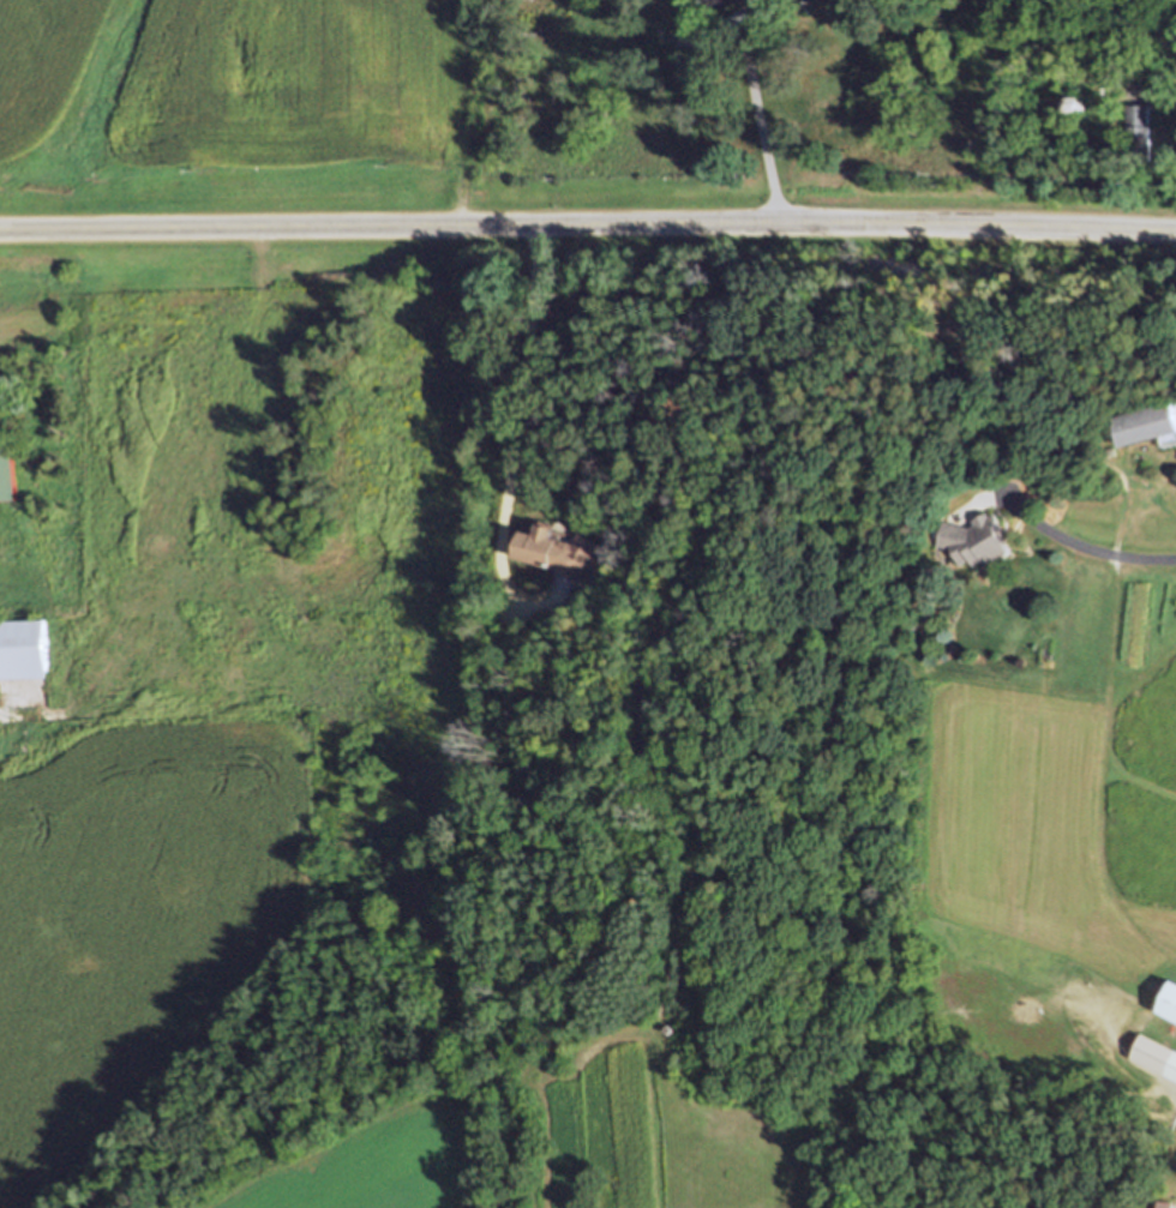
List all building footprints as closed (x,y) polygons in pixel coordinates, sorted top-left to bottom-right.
[(770,14),(753,0),(782,0),(770,14)] [(1126,104),(1148,106),(1148,122),(1126,121),(1126,104)] [(1126,161),(1126,126),(1150,126),(1151,161),(1126,161)] [(1172,402),(1175,415),(1175,440),(1163,444),(1160,435),(1121,446),(1112,417),(1172,402)] [(1105,450),(1114,447),(1116,455),(1108,457),(1105,450)] [(971,528),(977,525),(974,517),(988,511),(990,516),(997,512),(1004,527),(1002,528),(1013,552),(986,564),(985,560),(976,564),(972,557),(960,561),(953,546),(937,543),(942,521),(971,528)] [(551,528),(548,537),(566,543),(574,534),(590,546),(570,582),(551,571),(512,558),(521,530),(533,534),(536,523),(551,528)] [(47,677),(0,678),(0,620),(46,619),(47,677)] [(1142,1032),(1175,1048),(1175,1081),(1129,1057),(1142,1032)] [(1172,1202),(1171,1207),(1146,1207),(1147,1200),(1172,1202)]
